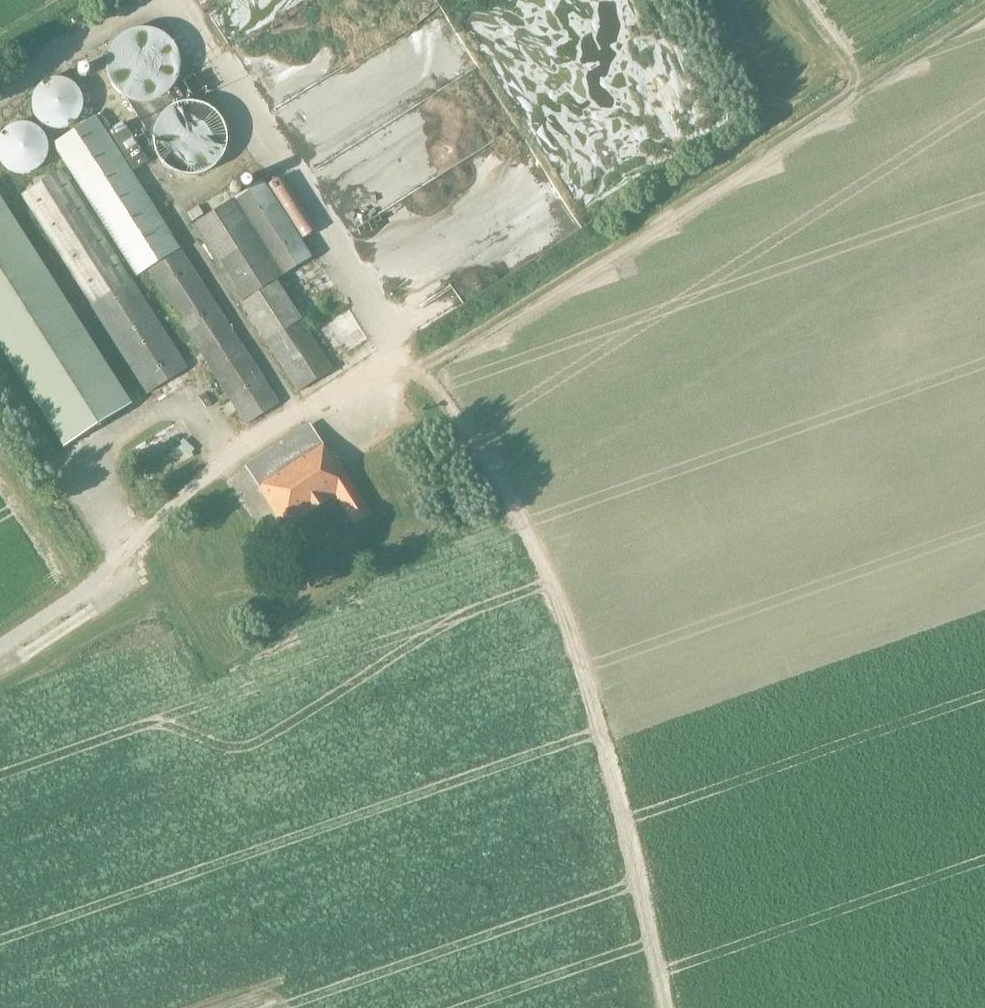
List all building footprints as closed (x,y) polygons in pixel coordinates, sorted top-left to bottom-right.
[(507,0),(479,0),(457,14),(465,27),(507,0)] [(178,54),(177,51),(175,48),(174,46),(172,43),(170,40),(168,38),(165,36),(163,34),(160,33),(157,31),(154,30),(151,29),(148,29),(145,28),(141,28),(138,29),(135,29),(132,30),(129,31),(126,32),(123,34),(121,35),(118,37),(116,40),(114,42),(112,45),(110,47),(109,50),(108,53),(107,56),(106,60),(106,63),(106,66),(106,69),(106,72),(107,75),(108,78),(109,81),(111,84),(113,87),(115,89),(117,92),(119,94),(122,96),(125,97),(128,99),(131,100),(134,101),(137,102),(140,102),(143,102),(147,102),(150,101),(153,100),(156,99),(159,98),(162,96),(165,95),(167,93),(169,90),(171,88),(173,85),(175,82),(176,80),(178,76),(178,73),(179,70),(179,67),(179,64),(179,61),(179,57),(178,54)] [(31,112),(32,114),(33,116),(34,118),(36,120),(37,122),(39,124),(41,125),(43,126),(45,128),(47,128),(49,129),(51,130),(53,130),(58,130),(60,130),(62,130),(65,129),(67,128),(69,127),(71,126),(73,125),(74,123),(76,122),(78,120),(79,118),(80,116),(81,114),(82,112),(82,109),(83,107),(83,105),(83,102),(82,100),(82,98),(81,96),(80,94),(79,92),(78,90),(77,88),(75,86),(74,85),(72,83),(70,82),(66,80),(64,79),(62,78),(59,78),(57,78),(53,78),(50,79),(48,79),(46,80),(42,82),(40,84),(39,85),(37,87),(36,88),(34,90),(33,92),(32,94),(31,96),(31,99),(30,101),(30,103),(30,105),(30,108),(31,110),(31,112)] [(153,147),(154,150),(155,153),(157,156),(158,159),(160,162),(162,164),(164,166),(167,168),(170,170),(172,172),(175,173),(178,174),(181,175),(185,175),(188,176),(191,176),(194,175),(197,175),(200,174),(203,173),(206,171),(209,170),(212,168),(214,166),(216,164),(218,161),(220,159),(222,156),(223,153),(224,150),(225,147),(226,144),(226,141),(226,137),(226,134),(225,131),(224,128),(223,125),(222,122),(220,119),(219,116),(216,114),(214,112),(212,109),(209,108),(206,106),(203,105),(200,103),(197,103),(194,102),(191,102),(187,102),(184,102),(181,103),(178,103),(175,105),(172,106),(169,108),(166,110),(164,112),(162,114),(159,116),(158,119),(156,122),(155,125),(154,128),(153,131),(152,134),(152,138),(152,141),(152,144),(153,147)] [(136,276),(147,269),(247,425),(279,404),(94,117),(52,145),(136,276)] [(124,122),(108,132),(133,171),(149,161),(124,122)] [(1,161),(2,163),(4,165),(5,166),(7,168),(9,169),(12,171),(14,172),(17,172),(19,173),(21,173),(23,173),(25,173),(29,172),(31,171),(33,170),(37,168),(39,166),(40,165),(41,163),(43,162),(44,160),(45,158),(46,156),(46,154),(47,152),(47,149),(47,147),(47,145),(46,143),(46,141),(45,139),(44,137),(43,135),(42,133),(41,131),(39,130),(37,128),(36,127),(34,126),(32,125),(30,124),(25,123),(23,123),(21,123),(17,124),(15,124),(13,125),(9,127),(7,128),(5,130),(2,133),(1,135),(0,136),(0,160),(1,161)] [(22,194),(147,393),(186,369),(60,170),(22,194)] [(192,226),(298,391),(331,369),(275,281),(310,258),(262,182),(192,226)] [(63,447),(130,404),(0,197),(0,347),(63,447)] [(296,285),(294,301),(310,304),(312,287),(296,285)] [(311,425),(246,467),(285,528),(335,497),(353,525),(370,514),(332,453),(330,455),(311,425)] [(174,458),(194,451),(189,437),(169,444),(174,458)]
